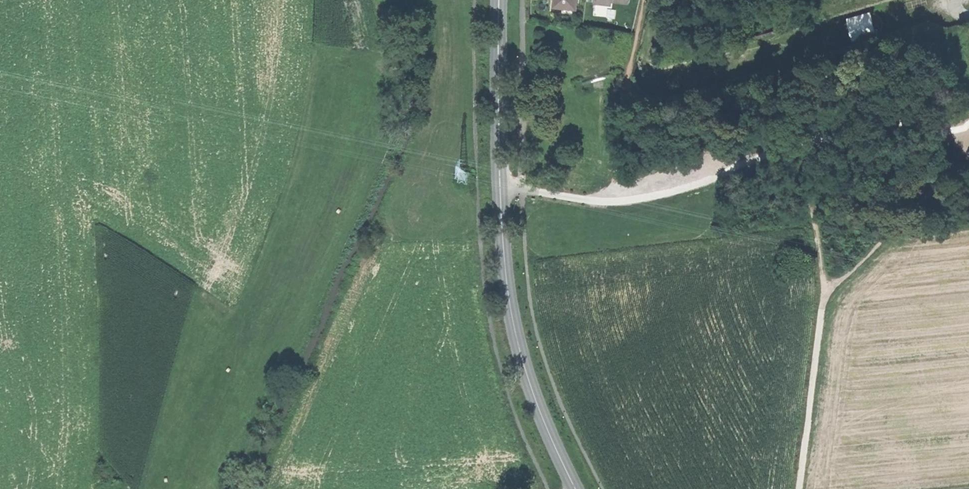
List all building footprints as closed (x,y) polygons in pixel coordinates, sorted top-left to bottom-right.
[(554,8),(577,9),(577,0),(555,0),(554,8)] [(853,43),(877,35),(870,11),(846,18),(853,43)] [(957,26),(968,60),(968,22),(957,26)]
